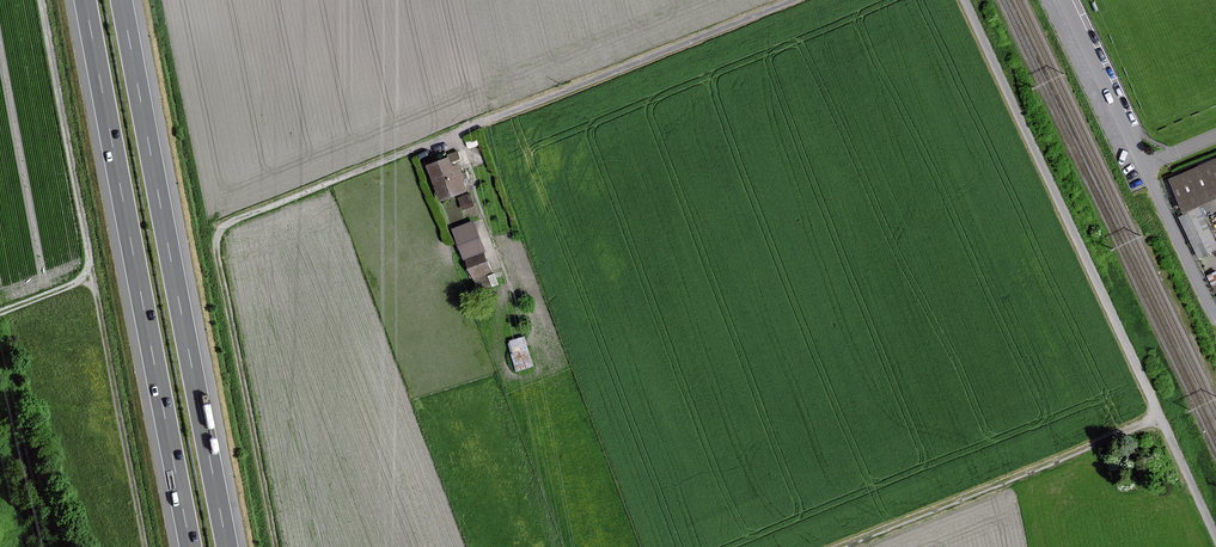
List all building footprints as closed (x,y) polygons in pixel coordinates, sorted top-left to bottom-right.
[(1165,178),(1180,212),(1215,197),(1215,155),(1165,178)] [(447,159),(427,166),(440,200),(466,191),(457,166),(451,169),(447,159)] [(465,206),(477,201),(472,189),(460,194),(465,206)] [(483,251),(471,220),(450,228),(462,259),(483,251)] [(491,272),(483,251),(462,259),(470,281),(491,272)] [(509,338),(518,368),(536,363),(527,333),(509,338)]
